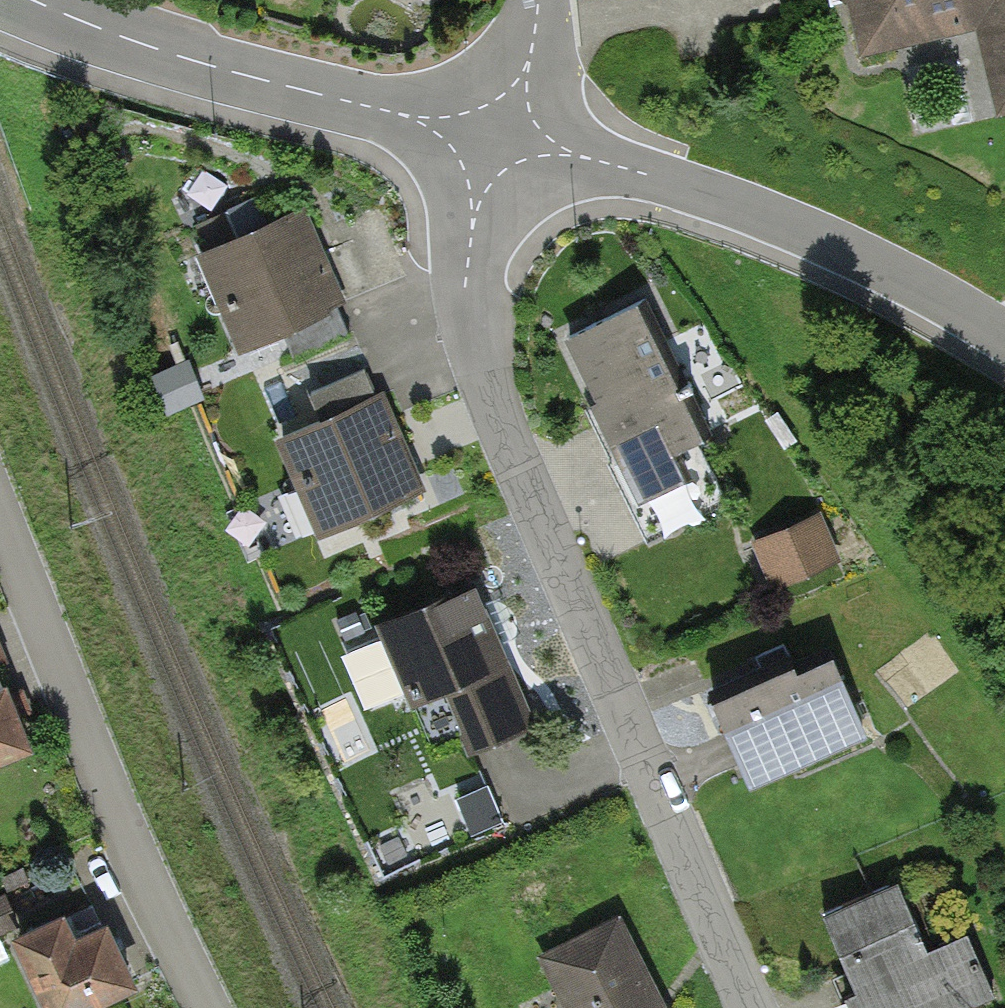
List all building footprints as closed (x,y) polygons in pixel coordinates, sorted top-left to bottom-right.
[(854,59),(978,31),(999,126),(1004,124),(1004,0),(841,0),(854,59)] [(348,308),(307,212),(195,259),(237,356),(348,308)] [(643,314),(573,344),(645,512),(716,481),(643,314)] [(425,490),(385,398),(277,444),(316,537),(425,490)] [(831,558),(815,519),(764,540),(781,579),(831,558)] [(532,728),(477,588),(388,623),(416,696),(447,684),(473,751),(532,728)] [(832,650),(714,699),(751,788),(869,739),(832,650)] [(28,751),(0,675),(0,761),(28,751)] [(829,918),(866,1007),(965,1007),(993,997),(970,939),(928,956),(901,890),(829,918)] [(18,918),(3,892),(0,893),(0,928),(18,918)] [(11,940),(42,1007),(98,1007),(134,992),(105,928),(74,941),(63,916),(11,940)] [(618,919),(544,956),(570,1007),(662,1007),(618,919)]
